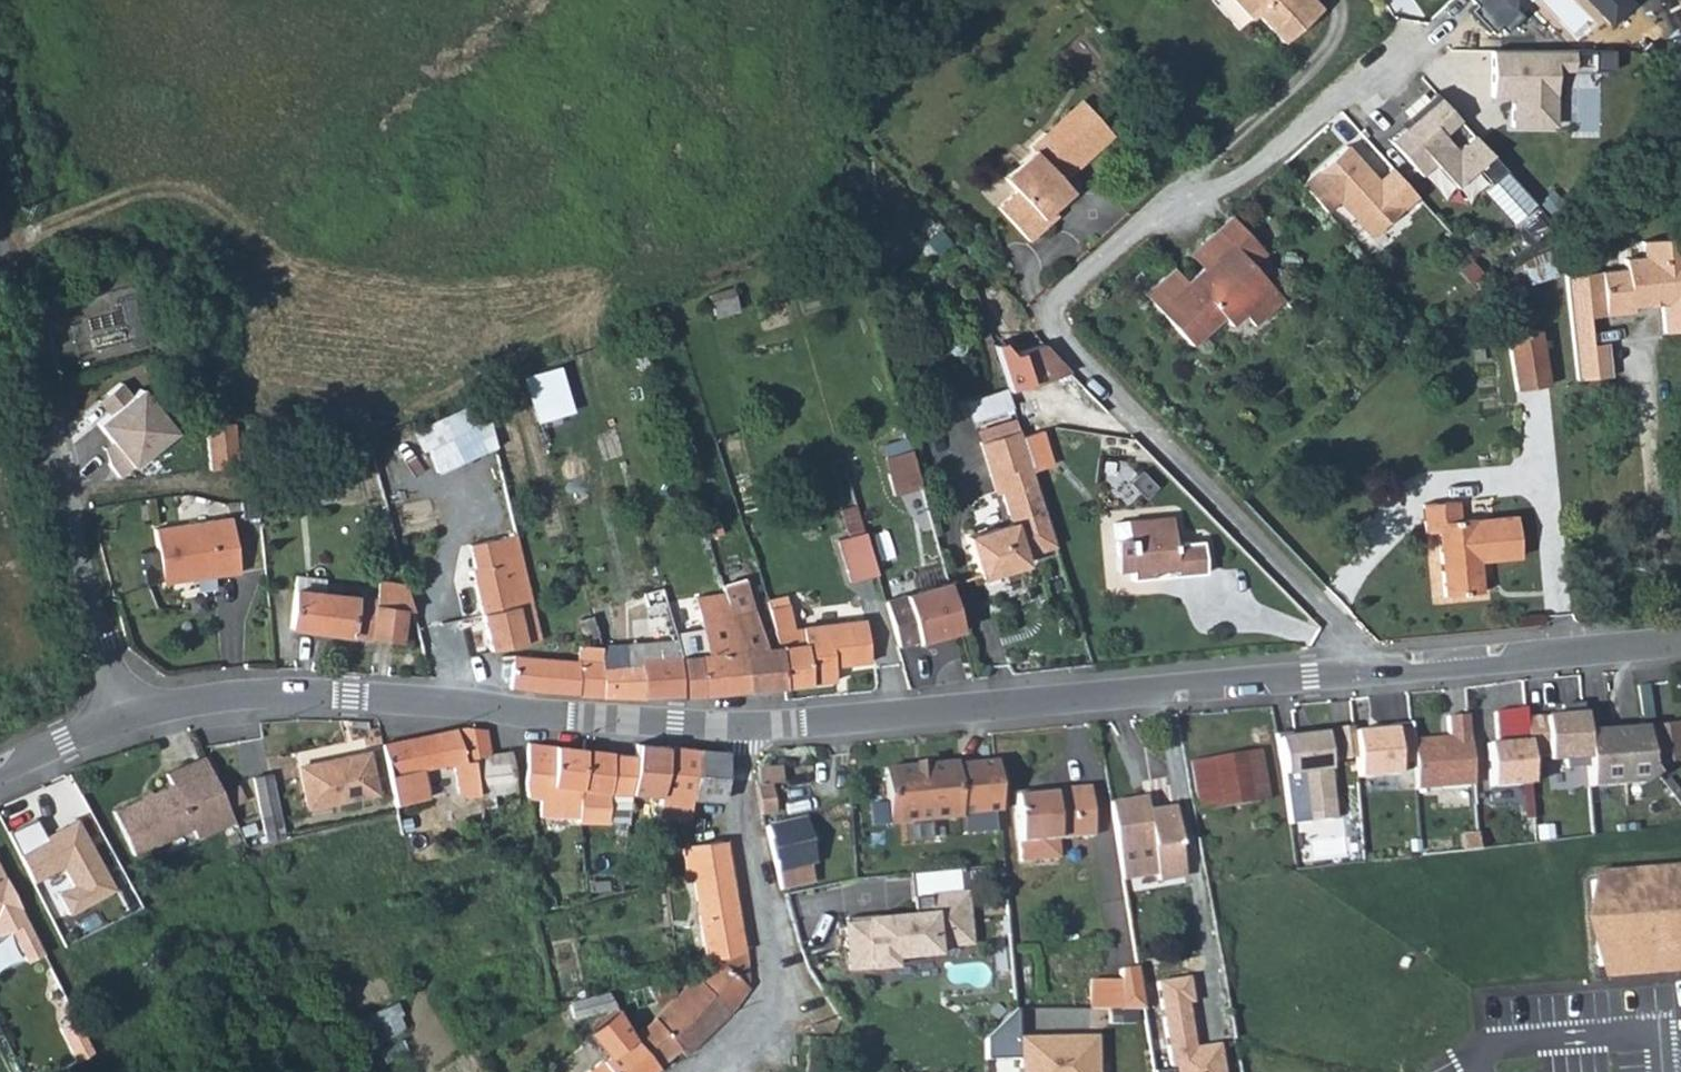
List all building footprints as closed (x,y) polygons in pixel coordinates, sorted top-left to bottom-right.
[(1316,0),(1236,0),(1256,22),(1262,17),(1288,45),(1327,12),(1316,0)] [(1495,29),(1523,3),(1563,44),(1609,0),(1467,0),(1495,29)] [(1551,42),(1485,38),(1482,88),(1506,89),(1504,120),(1546,123),(1551,42)] [(1437,94),(1409,117),(1415,124),(1393,142),(1422,177),(1436,165),(1456,189),(1477,171),(1490,186),(1507,172),(1475,136),(1458,151),(1443,134),(1460,120),(1437,94)] [(1028,238),(1048,221),(1042,214),(1052,206),(1071,189),(1062,178),(1076,165),(1070,158),(1084,145),(1098,145),(1112,132),(1083,100),(1047,132),(1044,130),(1029,143),(1033,148),(1004,174),(1016,187),(998,205),(1028,238)] [(1344,143),(1297,182),(1322,211),(1333,201),(1363,236),(1412,195),(1387,165),(1373,177),(1344,143)] [(1076,165),(1098,145),(1084,145),(1070,158),(1076,165)] [(1042,214),(1048,221),(1049,221),(1059,212),(1052,206),(1042,214)] [(1143,291),(1190,344),(1221,316),(1229,325),(1242,314),(1252,324),(1280,299),(1248,264),(1243,259),(1259,246),(1229,213),(1198,240),(1214,258),(1202,269),(1200,267),(1184,281),(1171,266),(1143,291)] [(1186,252),(1200,267),(1202,269),(1214,258),(1198,240),(1186,252)] [(1671,241),(1672,253),(1680,252),(1680,240),(1671,241)] [(1671,241),(1639,244),(1640,259),(1623,261),(1624,272),(1602,274),(1603,276),(1607,319),(1635,316),(1634,309),(1647,307),(1646,302),(1660,300),(1660,306),(1663,335),(1680,333),(1680,252),(1672,253),(1671,241)] [(1248,264),(1263,251),(1259,246),(1243,259),(1248,264)] [(1589,320),(1607,319),(1603,276),(1568,280),(1571,311),(1588,309),(1589,320)] [(736,309),(729,288),(708,295),(714,315),(736,309)] [(1589,320),(1588,309),(1571,311),(1575,352),(1592,350),(1589,320)] [(1505,336),(1515,389),(1547,383),(1538,330),(1505,336)] [(1065,368),(1039,341),(1012,349),(1022,382),(1065,368)] [(1592,350),(1575,352),(1579,383),(1613,380),(1609,348),(1592,350)] [(555,369),(519,379),(531,422),(567,412),(555,369)] [(1009,386),(966,393),(969,416),(1013,409),(1009,386)] [(108,413),(95,424),(110,443),(103,448),(109,464),(120,478),(176,434),(140,388),(131,395),(125,387),(102,405),(108,413)] [(424,449),(432,472),(493,447),(481,398),(405,431),(415,452),(424,449)] [(203,425),(209,468),(233,464),(228,422),(203,425)] [(1029,461),(1018,428),(979,440),(989,474),(995,472),(1029,461)] [(919,485),(909,450),(883,457),(893,493),(919,485)] [(1029,461),(995,472),(1001,487),(1034,477),(1029,461)] [(1022,553),(1054,544),(1034,477),(1001,487),(1010,519),(967,531),(979,574),(1024,561),(1022,553)] [(1420,503),(1421,517),(1423,533),(1436,532),(1442,595),(1481,591),(1479,560),(1517,556),(1512,515),(1460,519),(1458,499),(1420,503)] [(236,575),(228,519),(152,530),(160,585),(236,575)] [(715,519),(701,523),(705,535),(718,531),(715,519)] [(1175,572),(1176,578),(1203,577),(1201,545),(1176,545),(1174,521),(1127,523),(1127,540),(1115,541),(1116,572),(1129,571),(1129,581),(1150,580),(1149,573),(1175,572)] [(861,530),(835,538),(848,581),(874,573),(861,530)] [(465,572),(489,652),(538,637),(506,534),(461,547),(468,571),(465,572)] [(720,584),(729,581),(726,570),(717,573),(720,584)] [(1150,580),(1176,578),(1175,572),(1149,573),(1150,580)] [(296,575),(294,592),(322,595),(324,578),(296,575)] [(744,689),(780,684),(775,644),(763,646),(759,631),(743,577),(729,581),(720,584),(722,591),(736,635),(744,689)] [(960,628),(946,581),(882,600),(895,645),(960,628)] [(404,645),(408,613),(414,614),(405,586),(377,583),(375,601),(322,595),(294,592),(290,631),(404,645)] [(665,600),(661,586),(642,591),(646,605),(665,600)] [(681,695),(744,689),(736,635),(722,591),(694,596),(704,651),(694,652),(687,623),(672,626),(675,638),(678,651),(678,655),(681,695)] [(787,602),(767,606),(772,629),(775,644),(780,684),(832,679),(831,665),(865,660),(860,619),(794,628),(787,602)] [(593,621),(592,615),(579,619),(582,633),(588,632),(590,637),(598,636),(593,621)] [(593,621),(598,636),(600,645),(613,643),(604,618),(593,621)] [(763,646),(775,644),(772,629),(759,631),(763,646)] [(678,651),(675,638),(626,642),(628,661),(678,655),(678,651)] [(639,697),(681,695),(678,655),(628,661),(626,642),(613,643),(600,645),(601,695),(639,697)] [(512,654),(508,687),(572,694),(601,695),(600,645),(577,646),(576,659),(512,654)] [(1561,721),(1523,724),(1526,756),(1542,755),(1543,765),(1561,763),(1562,772),(1582,770),(1579,729),(1577,709),(1560,710),(1561,721)] [(1521,713),(1490,715),(1493,748),(1484,749),(1487,793),(1528,789),(1526,756),(1523,724),(1521,713)] [(1446,738),(1409,742),(1411,763),(1413,792),(1470,787),(1463,717),(1444,719),(1446,738)] [(1637,724),(1641,764),(1670,761),(1668,741),(1678,740),(1676,720),(1637,724)] [(1641,764),(1637,724),(1579,729),(1582,770),(1584,784),(1636,781),(1647,770),(1641,764)] [(1391,731),(1353,734),(1356,778),(1395,775),(1394,764),(1411,763),(1409,742),(1408,725),(1391,726),(1391,731)] [(514,793),(510,753),(491,753),(487,731),(461,729),(382,744),(395,806),(429,800),(422,771),(451,766),(474,761),(475,771),(472,771),(473,781),(456,785),(459,800),(514,793)] [(1293,729),(1273,731),(1282,772),(1300,770),(1306,822),(1331,819),(1326,755),(1336,754),(1333,732),(1293,735),(1293,729)] [(1680,760),(1678,740),(1668,741),(1670,761),(1680,760)] [(659,798),(664,747),(635,744),(633,757),(629,795),(659,798)] [(577,820),(584,752),(526,745),(523,785),(525,800),(538,801),(538,817),(577,820)] [(692,775),(695,750),(664,747),(659,798),(657,819),(687,822),(689,801),(692,775)] [(692,775),(723,778),(726,754),(695,750),(692,775)] [(629,795),(633,757),(584,752),(577,820),(626,825),(629,795)] [(1243,755),(1251,804),(1268,802),(1259,752),(1243,755)] [(374,796),(366,755),(300,768),(307,809),(374,796)] [(1200,813),(1251,804),(1243,755),(1191,764),(1200,813)] [(235,824),(205,758),(165,776),(170,788),(113,813),(134,858),(191,833),(196,841),(235,824)] [(474,761),(451,766),(456,785),(473,781),(472,771),(475,771),(474,761)] [(883,770),(889,826),(956,819),(956,816),(998,812),(993,762),(951,767),(951,763),(883,770)] [(781,767),(760,769),(762,788),(758,790),(763,817),(775,815),(770,788),(784,785),(781,767)] [(264,842),(281,839),(268,775),(252,779),(264,842)] [(721,804),(723,778),(692,775),(689,801),(721,804)] [(1017,799),(1024,861),(1060,857),(1058,842),(1093,839),(1088,791),(1017,799)] [(1109,805),(1121,881),(1156,876),(1158,882),(1184,878),(1172,809),(1147,813),(1145,798),(1109,805)] [(36,817),(9,831),(52,912),(107,883),(74,821),(46,836),(36,817)] [(802,820),(766,829),(781,891),(813,883),(809,868),(814,867),(802,820)] [(724,843),(682,848),(682,882),(689,881),(729,874),(724,843)] [(3,938),(14,933),(31,966),(53,955),(0,850),(0,932),(3,938)] [(1601,978),(1677,973),(1680,976),(1680,866),(1592,871),(1580,924),(1601,978)] [(845,921),(850,970),(869,968),(869,971),(892,968),(891,959),(934,955),(933,948),(970,944),(962,871),(909,877),(913,919),(887,922),(886,917),(845,921)] [(714,958),(743,953),(729,874),(689,881),(703,960),(714,958)] [(700,983),(728,1013),(747,990),(743,953),(714,958),(700,983)] [(653,1004),(673,996),(668,979),(676,975),(673,964),(660,970),(663,980),(646,986),(653,1004)] [(1139,967),(1122,969),(1119,984),(1119,1012),(1146,1010),(1139,967)] [(653,1020),(632,1036),(657,1068),(676,1052),(679,1049),(684,1055),(728,1013),(700,983),(695,977),(653,1020)] [(1158,983),(1172,1071),(1226,1071),(1221,1045),(1196,1049),(1189,1005),(1193,1004),(1189,979),(1158,983)] [(1089,1012),(1119,1012),(1119,984),(1089,982),(1089,1012)] [(606,992),(569,999),(572,1017),(615,1009),(606,992)] [(376,1036),(408,1025),(400,1000),(368,1010),(376,1036)] [(1017,1009),(985,1040),(987,1062),(1021,1059),(1019,1038),(1017,1009)] [(657,1068),(632,1036),(618,1011),(592,1031),(610,1055),(588,1071),(652,1071),(657,1068)] [(1019,1038),(1021,1059),(1021,1071),(1095,1071),(1095,1037),(1019,1038)]
